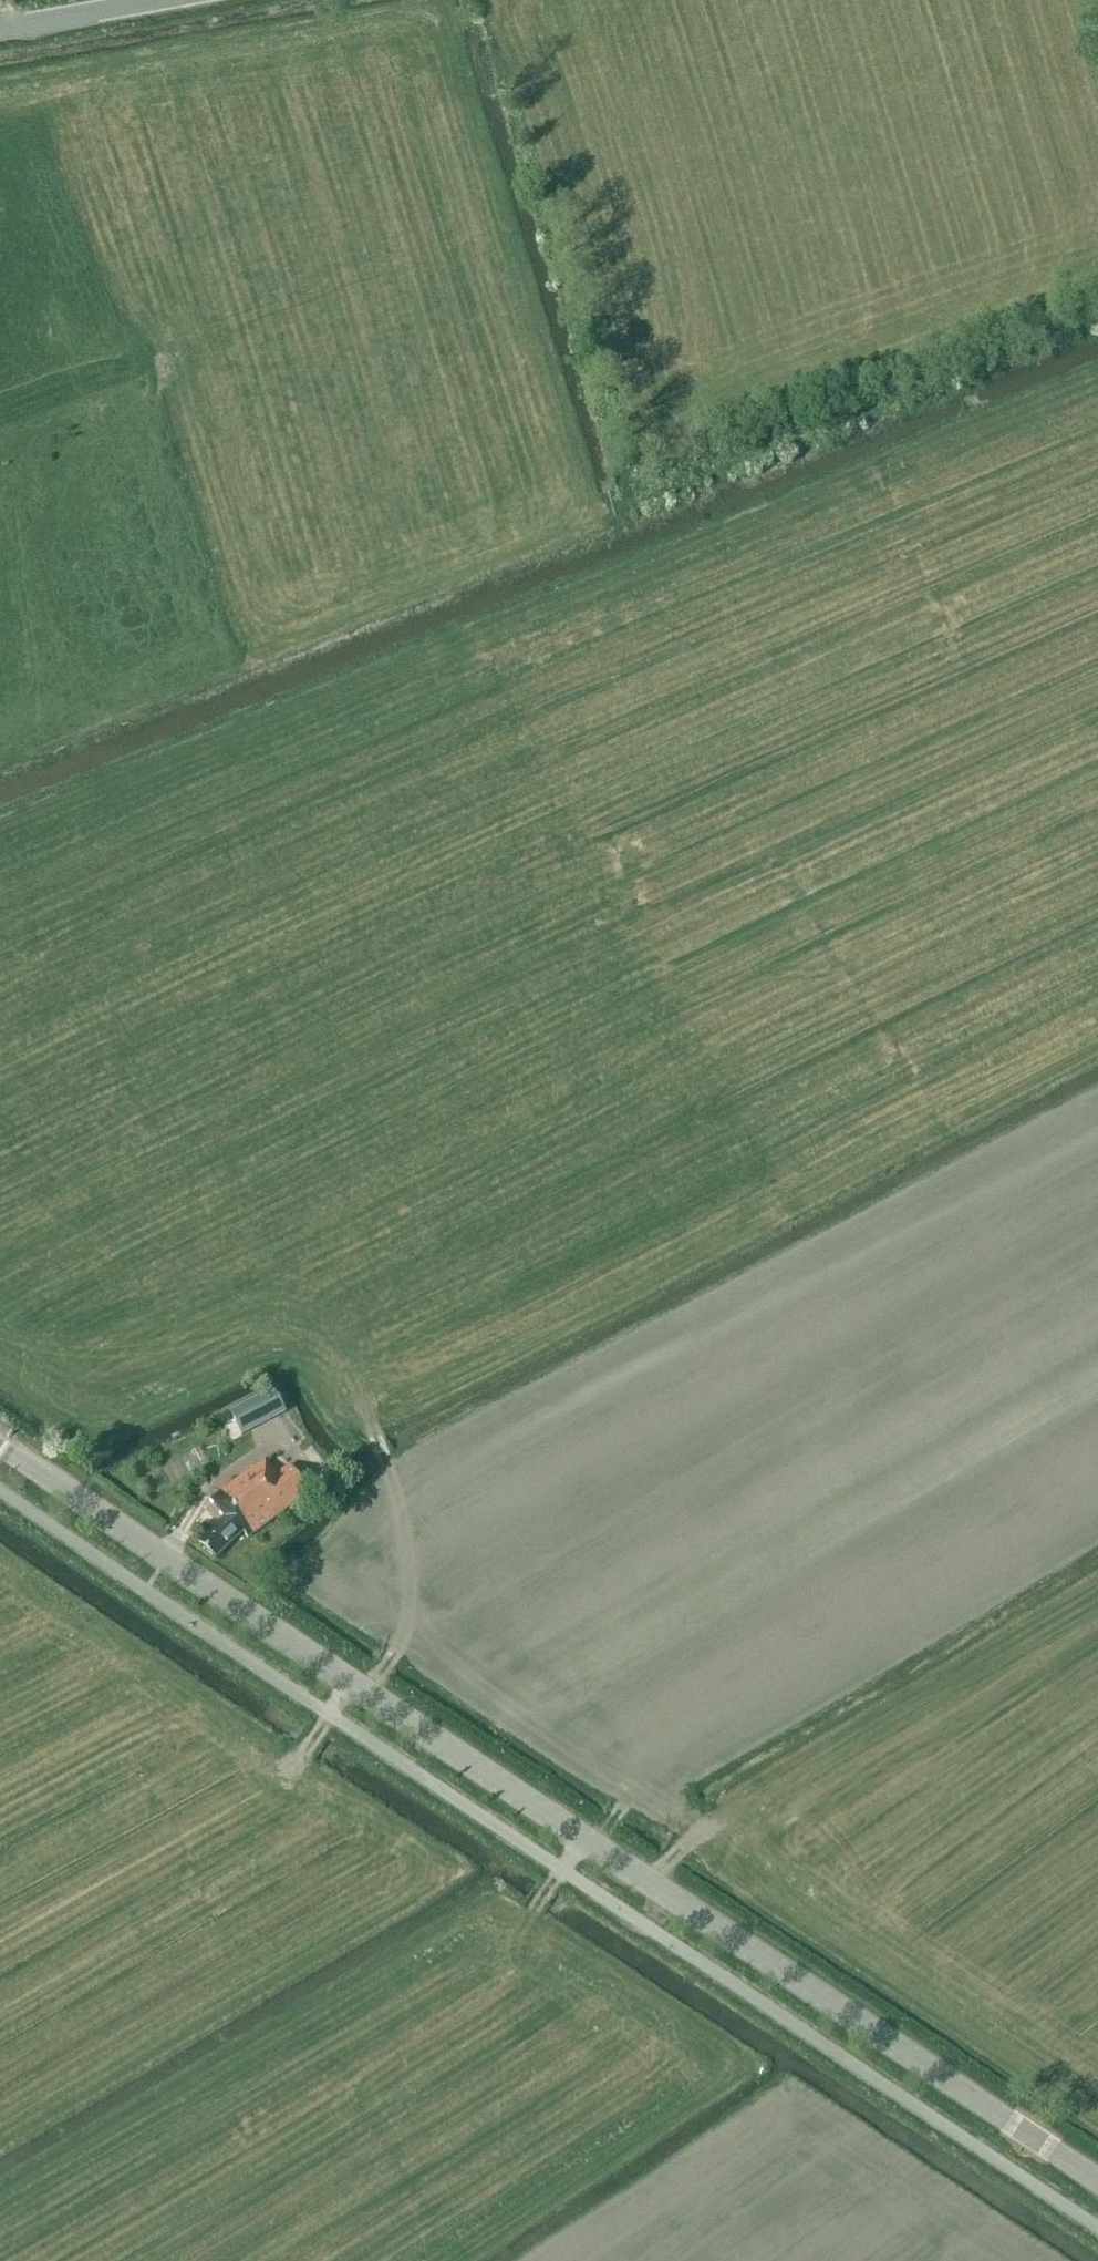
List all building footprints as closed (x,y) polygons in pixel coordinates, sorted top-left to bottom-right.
[(274,1391),(252,1402),(264,1425),(286,1414),(274,1391)] [(239,1409),(230,1414),(242,1437),(251,1432),(239,1409)] [(308,1494),(288,1466),(274,1476),(264,1462),(208,1501),(222,1520),(216,1525),(199,1545),(216,1560),(233,1542),(243,1533),(247,1539),(308,1494)]
